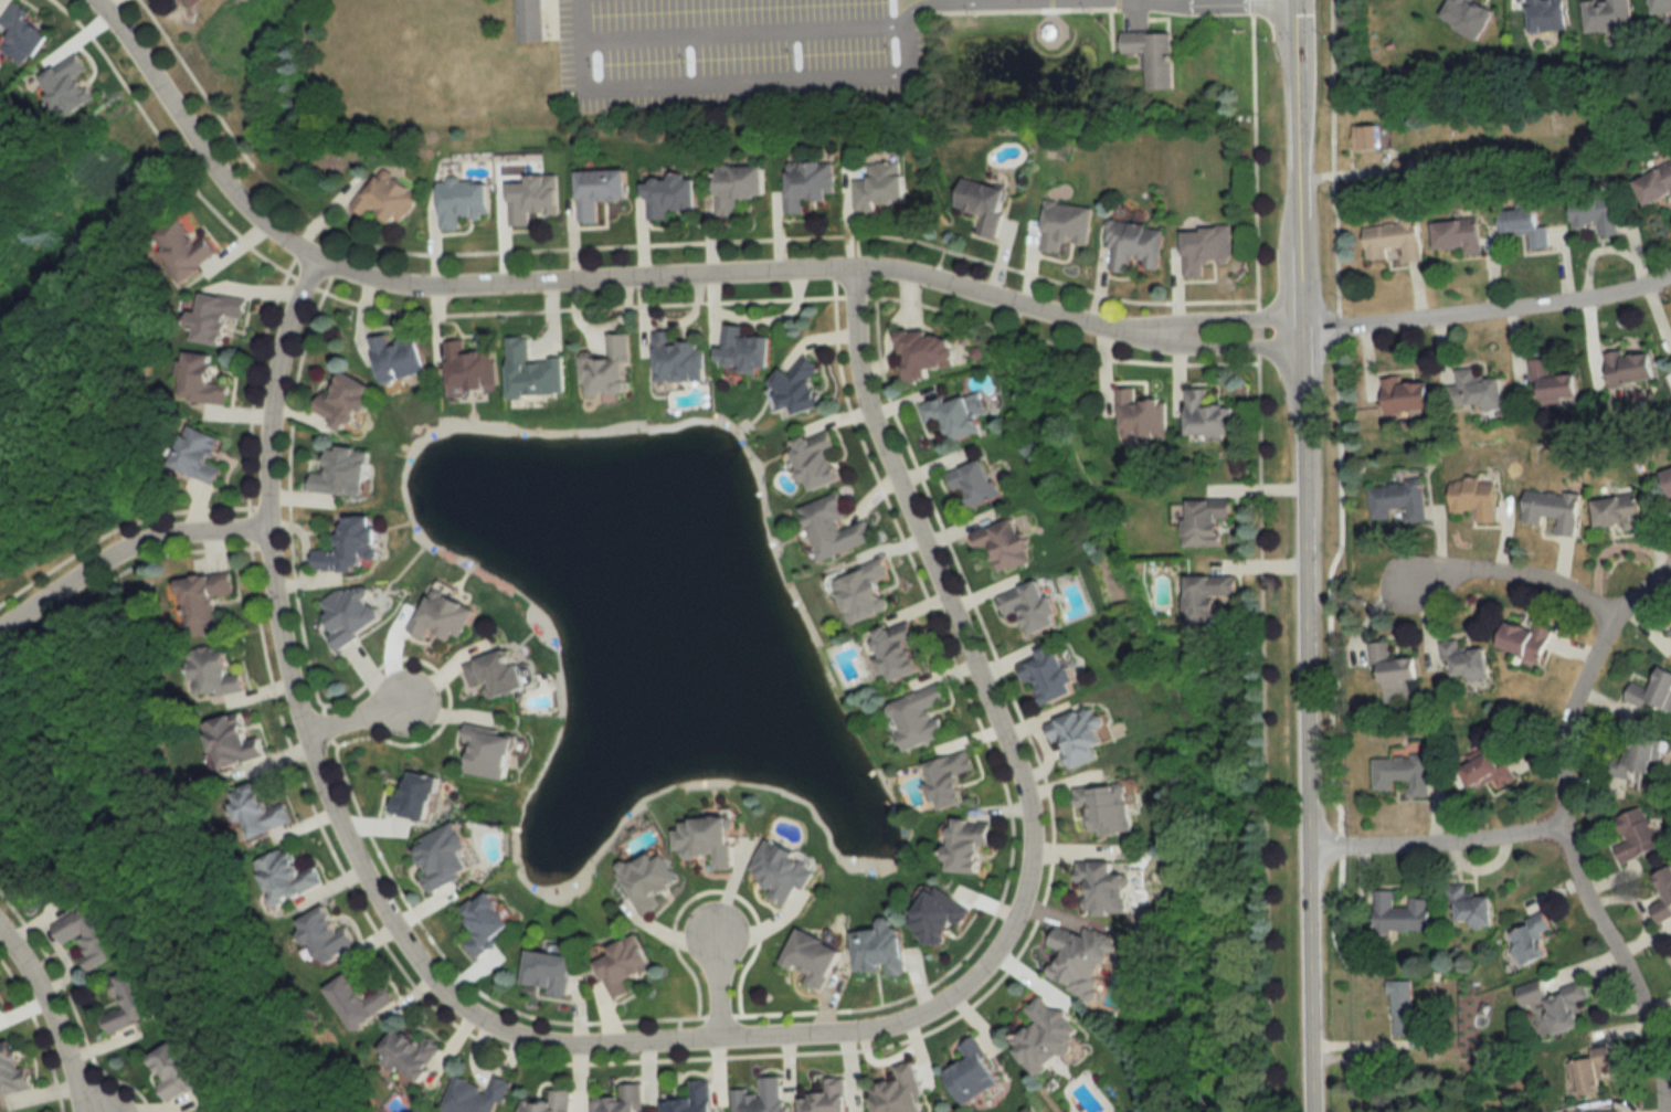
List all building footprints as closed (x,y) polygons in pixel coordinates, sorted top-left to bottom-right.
[(196,8),(204,0),(188,0),(196,8)] [(544,41),(543,0),(516,0),(518,42),(544,41)] [(1533,33),(1570,29),(1567,0),(1530,0),(1533,33)] [(1610,1),(1585,3),(1588,33),(1633,29),(1631,0),(1609,0),(1610,1)] [(1653,14),(1670,13),(1670,0),(1652,0),(1653,14)] [(2,51),(31,68),(51,34),(29,21),(34,13),(14,2),(2,24),(14,31),(2,51)] [(1147,89),(1175,89),(1173,33),(1123,34),(1124,54),(1146,54),(1147,89)] [(94,103),(82,75),(87,73),(80,57),(41,74),(59,118),(94,103)] [(1355,151),(1382,151),(1382,126),(1355,126),(1355,151)] [(870,163),(871,180),(856,180),(856,211),(877,211),(877,203),(907,203),(906,162),(870,163)] [(834,163),(787,163),(787,214),(805,214),(805,201),(834,201),(834,163)] [(1649,209),(1670,199),(1670,164),(1636,181),(1649,209)] [(766,166),(718,166),(719,217),(738,217),(738,199),(767,198),(766,166)] [(367,216),(373,207),(400,224),(421,193),(380,167),(354,208),(367,216)] [(629,200),(629,171),(579,172),(580,225),(600,224),(599,201),(629,200)] [(510,184),(511,227),(532,227),(532,216),(560,215),(559,176),(529,177),(529,184),(510,184)] [(671,221),(671,212),(698,212),(698,179),(648,179),(648,221),(671,221)] [(999,240),(1010,189),(965,179),(958,210),(984,216),(980,235),(999,240)] [(491,216),(491,182),(441,182),(441,230),(463,230),(463,216),(491,216)] [(1574,227),(1600,226),(1601,237),(1619,235),(1617,193),(1572,196),(1574,227)] [(1043,252),(1061,253),(1062,243),(1090,246),(1094,207),(1047,202),(1043,252)] [(1549,249),(1545,208),(1504,212),(1506,235),(1530,233),(1532,250),(1549,249)] [(178,211),(147,227),(175,281),(219,258),(209,237),(195,244),(178,211)] [(1436,222),(1438,253),(1483,250),(1481,219),(1436,222)] [(1160,272),(1165,227),(1109,220),(1106,245),(1115,246),(1112,272),(1132,275),(1134,261),(1146,262),(1145,270),(1160,272)] [(1423,261),(1419,221),(1365,226),(1368,262),(1389,260),(1388,250),(1401,249),(1403,263),(1423,261)] [(1232,228),(1185,228),(1185,279),(1205,279),(1205,265),(1233,265),(1232,228)] [(232,318),(244,320),(247,301),(201,293),(193,342),(227,347),(232,318)] [(773,338),(746,337),(746,326),(723,325),(721,368),(771,371),(773,338)] [(656,382),(705,381),(704,341),(675,342),(675,332),(655,332),(656,382)] [(955,368),(953,332),(900,334),(901,355),(905,355),(906,382),(930,381),(930,370),(955,368)] [(428,373),(419,338),(394,344),(392,334),(374,339),(385,384),(428,373)] [(630,395),(630,335),(610,335),(610,356),(582,356),(582,395),(630,395)] [(563,359),(531,361),(530,338),(508,339),(511,398),(565,396),(563,359)] [(447,342),(450,391),(498,388),(496,351),(467,354),(466,341),(447,342)] [(1606,354),(1613,388),(1659,379),(1654,352),(1625,358),(1624,351),(1606,354)] [(230,406),(232,386),(213,384),(216,356),(187,352),(186,363),(180,363),(178,378),(185,379),(182,400),(230,406)] [(1530,361),(1532,382),(1542,381),(1544,408),(1565,407),(1565,400),(1581,399),(1580,376),(1550,378),(1549,359),(1530,361)] [(825,408),(814,373),(816,373),(813,362),(773,376),(785,411),(794,408),(797,417),(825,408)] [(1457,371),(1459,386),(1453,387),(1455,408),(1485,405),(1486,410),(1507,408),(1504,378),(1479,380),(1478,369),(1457,371)] [(316,413),(335,421),(332,426),(353,435),(374,387),(345,374),(335,397),(324,392),(316,413)] [(1401,386),(1400,378),(1384,379),(1386,414),(1434,412),(1432,384),(1401,386)] [(1120,389),(1119,438),(1165,439),(1165,402),(1137,401),(1137,389),(1120,389)] [(1187,391),(1188,440),(1237,439),(1237,408),(1207,408),(1207,390),(1187,391)] [(983,434),(970,392),(920,408),(926,426),(947,419),(954,443),(983,434)] [(174,467),(218,485),(225,468),(214,464),(224,440),(191,426),(174,467)] [(843,482),(834,453),(838,452),(831,431),(794,443),(810,492),(843,482)] [(311,462),(308,492),(366,498),(370,451),(331,447),(329,464),(311,462)] [(975,508),(1001,499),(987,460),(948,474),(954,492),(967,487),(975,508)] [(1496,525),(1496,480),(1451,480),(1451,511),(1477,511),(1477,525),(1496,525)] [(1426,521),(1422,482),(1369,486),(1372,521),(1391,520),(1390,508),(1406,507),(1407,523),(1426,521)] [(1523,524),(1542,526),(1543,518),(1557,519),(1555,536),(1577,538),(1581,496),(1526,491),(1523,524)] [(802,508),(819,562),(876,543),(869,521),(843,530),(840,521),(849,518),(841,495),(802,508)] [(1644,527),(1641,496),(1595,501),(1598,532),(1644,527)] [(1223,520),(1233,520),(1233,503),(1191,503),(1191,520),(1185,520),(1185,547),(1223,547),(1223,520)] [(364,573),(365,554),(376,554),(377,518),(342,517),(341,552),(315,551),(314,571),(364,573)] [(1003,573),(1032,562),(1029,551),(1031,550),(1019,517),(973,533),(980,552),(993,547),(1003,573)] [(853,625),(890,611),(879,582),(892,577),(885,561),(836,580),(853,625)] [(178,579),(185,640),(223,635),(219,597),(235,595),(232,573),(178,579)] [(1189,576),(1189,626),(1219,626),(1219,596),(1239,596),(1239,576),(1189,576)] [(474,607),(443,594),(447,587),(432,580),(411,633),(427,640),(430,631),(460,643),(474,607)] [(1034,636),(1062,626),(1046,580),(1000,596),(1008,618),(1026,611),(1034,636)] [(386,621),(362,581),(322,606),(337,631),(328,636),(337,651),(386,621)] [(915,642),(918,641),(912,621),(873,633),(889,684),(925,673),(915,642)] [(1534,631),(1508,622),(1500,649),(1543,663),(1554,629),(1537,624),(1534,631)] [(1487,649),(1462,652),(1461,640),(1441,642),(1443,660),(1454,659),(1456,678),(1466,676),(1467,683),(1491,680),(1487,649)] [(1370,644),(1372,666),(1383,665),(1386,696),(1411,693),(1410,682),(1421,680),(1419,658),(1391,661),(1389,642),(1370,644)] [(246,694),(244,673),(231,675),(227,647),(195,650),(201,699),(246,694)] [(1078,693),(1062,648),(1020,662),(1028,685),(1041,680),(1049,703),(1078,693)] [(471,686),(486,681),(491,699),(526,690),(515,650),(465,664),(471,686)] [(1670,715),(1670,671),(1661,668),(1652,690),(1633,683),(1627,698),(1670,715)] [(947,734),(937,706),(949,702),(942,684),(889,704),(905,749),(947,734)] [(0,692),(0,725),(16,713),(0,692)] [(1073,768),(1102,759),(1098,745),(1110,741),(1098,706),(1049,722),(1056,743),(1064,740),(1073,768)] [(252,742),(243,711),(205,722),(219,771),(268,757),(263,739),(252,742)] [(467,772),(506,782),(517,738),(469,726),(465,743),(474,745),(467,772)] [(1633,778),(1634,769),(1657,772),(1661,740),(1630,736),(1627,759),(1614,757),(1612,775),(1633,778)] [(1508,762),(1502,766),(1494,751),(1462,768),(1473,790),(1493,779),(1499,789),(1516,780),(1508,762)] [(962,773),(975,771),(972,752),(930,759),(939,808),(968,803),(962,773)] [(1374,756),(1375,792),(1395,791),(1395,781),(1407,781),(1407,798),(1429,797),(1428,755),(1374,756)] [(440,779),(412,772),(407,796),(396,793),(391,812),(431,821),(440,779)] [(1076,787),(1078,808),(1092,807),(1094,835),(1135,832),(1131,783),(1076,787)] [(285,804),(269,810),(258,784),(231,796),(250,838),(292,820),(285,804)] [(1621,864),(1664,846),(1646,805),(1616,818),(1626,842),(1614,847),(1621,864)] [(732,816),(676,818),(678,855),(715,854),(716,869),(734,869),(732,816)] [(992,820),(952,820),(951,872),(986,872),(986,846),(992,846),(992,820)] [(471,847),(459,822),(412,844),(433,890),(476,870),(466,849),(471,847)] [(789,906),(798,884),(807,888),(819,860),(767,838),(751,874),(775,884),(769,898),(789,906)] [(325,885),(317,866),(302,872),(293,848),(257,862),(274,905),(325,885)] [(657,895),(684,880),(668,853),(658,858),(653,848),(617,869),(644,916),(663,905),(657,895)] [(1130,913),(1130,872),(1119,872),(1119,860),(1080,860),(1080,882),(1090,882),(1090,913),(1130,913)] [(1670,918),(1670,868),(1655,876),(1666,899),(1651,906),(1659,924),(1670,918)] [(972,907),(934,885),(909,928),(946,950),(972,907)] [(1495,926),(1493,896),(1468,898),(1467,885),(1448,887),(1449,903),(1458,902),(1460,920),(1471,920),(1472,928),(1495,926)] [(1376,931),(1431,931),(1431,898),(1409,898),(1409,907),(1395,907),(1395,890),(1376,890),(1376,931)] [(517,919),(486,892),(463,919),(476,931),(465,945),(481,959),(517,919)] [(126,952),(99,899),(54,923),(65,945),(82,936),(90,953),(83,957),(90,970),(126,952)] [(301,918),(321,963),(359,945),(350,924),(340,928),(330,904),(301,918)] [(1521,967),(1551,954),(1542,932),(1553,927),(1547,914),(1513,928),(1520,945),(1513,947),(1521,967)] [(881,929),(853,932),(858,972),(889,969),(890,976),(909,974),(904,926),(894,927),(893,918),(880,920),(881,929)] [(1054,984),(1100,996),(1116,938),(1060,922),(1054,947),(1063,950),(1054,984)] [(787,961),(811,971),(807,983),(827,991),(845,946),(801,928),(787,961)] [(629,979),(654,968),(639,933),(611,946),(613,953),(598,960),(616,1000),(634,992),(629,979)] [(525,988),(570,993),(575,955),(530,949),(525,988)] [(143,966),(114,977),(124,1006),(104,1013),(111,1032),(161,1015),(143,966)] [(356,1029),(398,1000),(386,983),(368,995),(351,971),(327,988),(356,1029)] [(1391,1037),(1413,1037),(1413,980),(1391,980),(1391,1037)] [(1552,1034),(1582,1027),(1577,1002),(1590,999),(1586,982),(1547,991),(1544,980),(1520,985),(1524,1006),(1549,1000),(1551,1013),(1547,1014),(1552,1034)] [(1079,1049),(1072,1036),(1080,1031),(1069,1011),(1060,1016),(1048,995),(1029,1006),(1040,1025),(1016,1039),(1036,1074),(1079,1049)] [(398,1023),(380,1059),(423,1081),(442,1045),(398,1023)] [(967,1104),(1006,1081),(979,1036),(962,1046),(970,1059),(948,1072),(967,1104)] [(153,1054),(168,1080),(161,1084),(171,1102),(209,1080),(184,1037),(153,1054)] [(33,1088),(20,1039),(0,1044),(0,1092),(5,1090),(7,1095),(33,1088)] [(1572,1082),(1581,1081),(1583,1096),(1606,1092),(1602,1067),(1613,1065),(1610,1045),(1589,1049),(1591,1057),(1569,1060),(1572,1082)] [(917,1061),(898,1065),(901,1079),(874,1086),(879,1111),(928,1111),(917,1061)] [(510,1079),(495,1075),(492,1086),(454,1075),(443,1111),(501,1111),(510,1079)] [(787,1076),(763,1077),(764,1090),(736,1091),(736,1111),(787,1111),(787,1076)] [(848,1077),(828,1078),(829,1093),(804,1094),(805,1111),(849,1111),(848,1077)] [(667,1111),(714,1111),(713,1079),(692,1080),(693,1098),(667,1099),(667,1111)] [(643,1083),(623,1083),(623,1096),(598,1096),(598,1111),(644,1111),(643,1083)] [(573,1090),(552,1089),(552,1101),(524,1100),(524,1111),(572,1111),(573,1090)]
